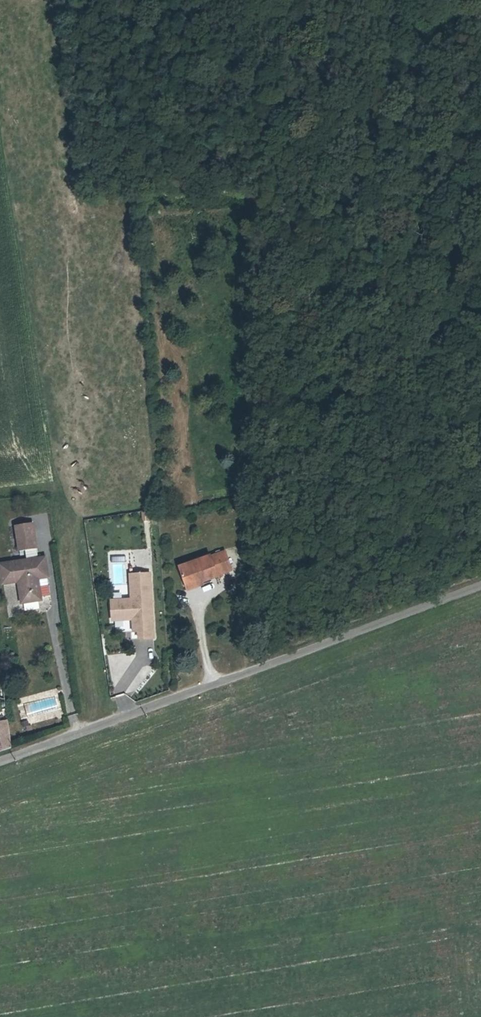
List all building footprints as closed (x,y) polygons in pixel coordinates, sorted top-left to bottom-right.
[(26,558),(36,557),(33,531),(22,533),(26,558)] [(26,558),(27,568),(38,567),(36,557),(26,558)] [(196,588),(197,592),(213,586),(214,584),(228,579),(223,562),(209,566),(209,565),(176,576),(182,593),(196,588)] [(40,602),(38,586),(47,585),(44,566),(38,567),(27,568),(0,571),(0,573),(2,591),(19,588),(22,609),(41,606),(40,602)] [(134,629),(135,642),(136,650),(150,649),(147,584),(127,585),(129,610),(129,616),(122,616),(122,611),(108,611),(109,631),(130,630),(134,629)] [(49,601),(47,585),(38,586),(40,602),(49,601)] [(198,595),(197,592),(196,588),(182,593),(184,599),(198,595)] [(0,719),(0,749),(11,748),(7,719),(0,719)]
